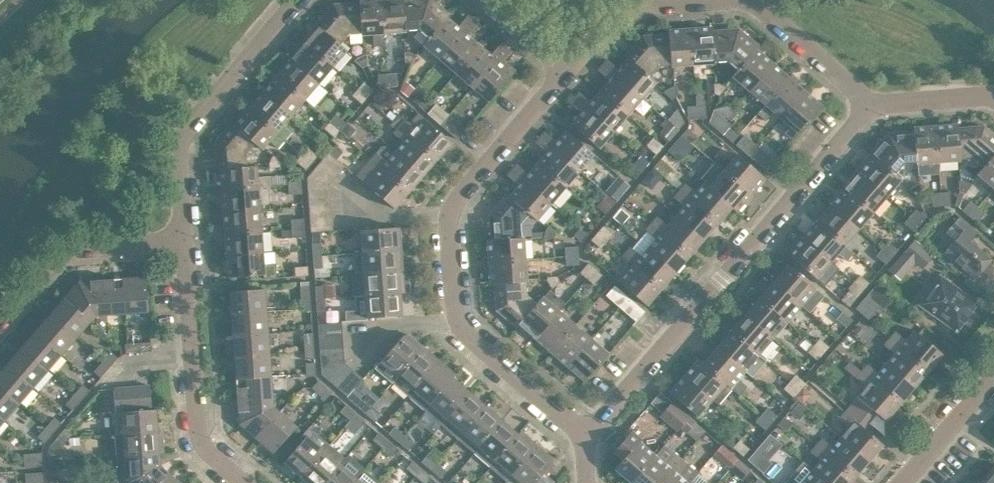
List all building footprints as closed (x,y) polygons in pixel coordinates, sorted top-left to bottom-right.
[(383,32),(381,0),(358,0),(359,2),(362,33),(361,33),(361,34),(372,33),(373,45),(384,44),(383,32)] [(383,32),(405,30),(405,29),(402,0),(381,0),(383,32)] [(405,29),(418,28),(428,37),(446,17),(447,17),(449,14),(433,0),(402,0),(405,29)] [(339,44),(340,43),(348,34),(361,33),(362,33),(359,2),(333,4),(315,24),(318,26),(319,26),(339,44)] [(422,43),(439,58),(473,19),(467,14),(457,26),(447,17),(446,17),(428,37),(422,43)] [(478,23),(473,19),(439,58),(456,72),(479,45),(468,35),(478,23)] [(318,26),(304,42),(332,66),(346,49),(340,43),(339,44),(319,26),(318,26)] [(712,30),(712,26),(690,28),(693,64),(715,62),(715,61),(714,61),(712,30)] [(668,30),(668,33),(671,64),(670,64),(670,65),(693,64),(690,28),(668,30)] [(738,69),(756,48),(756,49),(758,46),(738,28),(712,30),(714,61),(715,61),(728,60),(737,69),(738,69)] [(648,75),(649,75),(657,65),(670,64),(671,64),(668,33),(642,35),(625,56),(627,58),(628,58),(648,75)] [(290,59),(318,82),(332,66),(304,42),(290,59)] [(479,45),(456,72),(472,86),(505,47),(500,42),(490,54),(479,45)] [(505,47),(472,86),(489,100),(512,73),(505,67),(507,64),(503,60),(511,52),(505,47)] [(732,75),(748,90),(772,62),(756,49),(756,48),(738,69),(737,69),(732,75)] [(410,63),(416,55),(414,53),(407,51),(404,51),(404,61),(410,63)] [(362,66),(366,64),(366,54),(363,54),(356,58),(354,60),(362,66)] [(655,81),(649,75),(648,75),(628,58),(627,58),(618,68),(607,58),(602,64),(641,97),(655,81)] [(290,59),(276,75),(304,99),(318,82),(290,59)] [(788,76),(780,70),(772,62),(748,90),(765,104),(791,73),(790,73),(788,76)] [(609,79),(600,90),(627,114),(641,97),(602,64),(597,69),(609,79)] [(387,86),(396,85),(395,72),(386,73),(387,86)] [(378,86),(387,86),(386,73),(377,74),(378,86)] [(773,111),(781,118),(805,91),(793,81),(796,77),(791,73),(765,104),(757,113),(765,120),(773,111)] [(262,92),(289,115),(304,99),(276,75),(262,92)] [(367,96),(373,89),(363,81),(357,88),(367,96)] [(719,95),(726,87),(723,85),(716,83),(713,83),(714,93),(719,95)] [(671,98),(676,96),(675,86),(672,86),(665,89),(663,91),(671,98)] [(361,103),(367,96),(357,88),(351,95),(361,103)] [(578,91),(574,96),(613,130),(627,114),(600,90),(590,101),(578,91)] [(793,138),(798,132),(821,105),(805,91),(781,118),(790,125),(785,131),(793,138)] [(248,108),(284,139),(285,140),(293,132),(283,123),(289,115),(262,92),(248,108)] [(427,92),(418,103),(427,111),(436,100),(427,92)] [(598,147),(613,130),(574,96),(569,102),(581,112),(571,124),(598,147)] [(440,123),(450,111),(438,100),(427,112),(440,123)] [(697,118),(705,117),(706,117),(705,104),(696,105),(697,118)] [(688,119),(697,118),(696,105),(687,106),(688,119)] [(234,124),(255,142),(254,143),(261,148),(268,140),(277,148),(284,139),(248,108),(234,124)] [(678,129),(684,122),(677,108),(667,119),(678,129)] [(724,118),(713,109),(709,121),(716,127),(724,118)] [(457,138),(467,126),(450,111),(440,123),(457,138)] [(450,141),(417,113),(409,123),(398,113),(392,120),(436,158),(450,141)] [(339,129),(345,122),(335,114),(329,121),(339,129)] [(723,133),(731,124),(724,118),(716,127),(723,133)] [(403,141),(395,151),(422,174),(436,158),(392,120),(388,124),(395,130),(392,132),(403,141)] [(247,166),(247,165),(246,152),(254,143),(255,142),(234,124),(232,121),(214,142),(216,169),(220,169),(220,168),(247,166)] [(333,136),(339,129),(329,121),(323,128),(333,136)] [(669,139),(677,129),(669,122),(660,132),(669,139)] [(960,159),(960,158),(959,158),(957,127),(957,124),(935,125),(938,161),(960,159)] [(938,161),(935,125),(913,127),(913,131),(914,131),(916,162),(915,162),(915,163),(917,163),(918,171),(938,169),(938,161)] [(983,166),(993,153),(993,135),(983,126),(957,127),(959,158),(960,158),(972,157),(982,166),(983,166)] [(691,143),(697,136),(687,127),(681,134),(691,143)] [(544,130),(539,136),(579,170),(593,153),(566,130),(556,141),(544,130)] [(870,153),(872,156),(873,155),(893,173),(894,173),(902,163),(915,162),(916,162),(914,131),(913,131),(887,133),(870,153)] [(685,149),(691,143),(681,134),(675,141),(685,149)] [(742,150),(751,140),(744,134),(735,144),(742,150)] [(564,186),(579,170),(539,136),(535,142),(547,152),(537,163),(564,186)] [(656,154),(663,145),(652,136),(645,145),(656,154)] [(766,170),(774,160),(751,140),(742,150),(766,170)] [(422,174),(395,151),(393,152),(385,145),(381,146),(376,151),(370,158),(408,191),(422,174)] [(320,161),(336,175),(344,166),(336,159),(341,153),(333,146),(328,152),(320,161)] [(311,162),(317,155),(307,147),(301,153),(311,162)] [(305,169),(311,162),(301,153),(295,160),(305,169)] [(983,166),(982,166),(977,172),(993,187),(993,186),(993,153),(983,166)] [(269,167),(279,166),(280,161),(273,154),(271,157),(268,164),(269,167)] [(714,162),(750,194),(764,177),(737,154),(729,163),(720,155),(714,162)] [(873,155),(872,156),(859,171),(886,195),(900,178),(894,173),(893,173),(873,155)] [(393,208),(408,191),(370,158),(356,175),(393,208)] [(665,177),(673,168),(661,158),(653,166),(665,177)] [(635,178),(645,167),(636,159),(626,171),(635,178)] [(329,184),(336,175),(320,161),(306,176),(329,184)] [(753,197),(750,194),(714,162),(700,179),(704,182),(709,186),(709,187),(731,206),(730,206),(735,211),(743,202),(746,204),(753,197)] [(516,163),(511,169),(550,202),(564,186),(537,163),(528,174),(516,163)] [(221,189),(257,187),(269,186),(268,175),(256,176),(256,165),(247,165),(247,166),(220,168),(220,169),(221,189)] [(518,184),(510,195),(509,195),(530,213),(529,214),(536,219),(550,202),(511,169),(507,174),(518,184)] [(872,211),(886,195),(859,171),(845,188),(872,211)] [(330,195),(329,184),(306,176),(308,197),(330,195)] [(620,196),(630,185),(620,177),(610,188),(620,196)] [(964,192),(970,184),(968,182),(961,180),(958,180),(959,190),(964,192)] [(709,187),(709,186),(704,182),(695,192),(685,183),(679,190),(717,222),(730,206),(731,206),(709,187)] [(916,196),(921,193),(920,183),(917,183),(910,187),(908,189),(916,196)] [(301,193),(301,184),(288,185),(288,194),(301,193)] [(221,189),(223,211),(259,208),(257,187),(221,189)] [(845,188),(831,204),(858,228),(872,211),(845,188)] [(675,215),(703,239),(717,222),(679,190),(673,197),(684,205),(675,215)] [(941,205),(950,204),(949,191),(940,192),(941,205)] [(530,213),(509,195),(510,195),(507,192),(489,213),(491,239),(522,237),(522,236),(521,223),(529,214),(530,213)] [(932,206),(941,205),(940,192),(931,193),(932,206)] [(331,207),(330,195),(308,197),(309,208),(331,207)] [(969,216),(977,206),(970,200),(962,210),(969,216)] [(817,221),(844,244),(858,228),(831,204),(817,221)] [(975,221),(984,212),(977,206),(969,216),(975,221)] [(331,207),(309,208),(309,220),(331,218),(331,207)] [(223,211),(225,233),(260,230),(259,208),(223,211)] [(915,208),(909,215),(919,223),(926,215),(923,209),(920,212),(915,208)] [(651,222),(688,255),(703,239),(675,215),(667,225),(657,216),(651,222)] [(913,230),(919,223),(909,215),(903,222),(913,230)] [(990,259),(969,240),(977,231),(958,216),(950,225),(959,233),(944,251),(974,277),(978,273),(981,275),(985,276),(989,275),(992,272),(993,267),(992,263),(988,260),(990,259)] [(290,219),(291,228),(304,227),(303,218),(290,219)] [(332,229),(331,218),(309,220),(310,231),(332,229)] [(817,221),(802,237),(830,260),(836,253),(845,261),(853,252),(844,244),(817,221)] [(647,248),(674,271),(688,255),(651,222),(645,229),(655,238),(647,248)] [(544,238),(554,237),(555,232),(548,225),(546,227),(543,235),(544,238)] [(606,241),(613,234),(603,225),(597,232),(606,241)] [(395,227),(395,226),(360,229),(362,251),(396,249),(395,240),(400,239),(399,227),(395,227)] [(305,236),(304,227),(291,228),(291,229),(281,229),(281,238),(305,236)] [(225,233),(226,254),(262,251),(260,230),(225,233)] [(601,248),(606,241),(597,232),(591,239),(601,248)] [(830,260),(802,237),(799,234),(791,244),(794,246),(788,254),(825,286),(832,277),(823,269),(830,260)] [(487,239),(489,261),(524,258),(523,236),(522,236),(522,237),(491,239),(487,239)] [(920,266),(930,254),(913,239),(903,251),(920,266)] [(891,256),(897,249),(887,241),(881,248),(891,256)] [(312,255),(321,255),(320,242),(312,243),(312,255)] [(565,255),(578,254),(577,245),(564,246),(565,255)] [(674,271),(647,248),(641,255),(630,246),(623,255),(633,264),(660,288),(674,271)] [(396,249),(362,251),(354,252),(355,274),(363,273),(398,270),(397,261),(401,261),(400,248),(396,249)] [(885,263),(891,256),(881,248),(875,255),(885,263)] [(263,264),(262,251),(226,254),(228,276),(263,274),(263,278),(276,277),(275,263),(263,264)] [(566,264),(579,264),(578,254),(565,255),(566,264)] [(313,268),(322,267),(321,255),(312,255),(313,268)] [(494,282),(525,280),(525,281),(526,281),(524,258),(489,261),(490,283),(494,283),(494,282)] [(295,275),(308,274),(307,262),(294,263),(295,275)] [(586,278),(595,268),(588,262),(579,272),(586,278)] [(660,288),(633,264),(619,281),(646,304),(660,288)] [(770,278),(773,281),(801,304),(808,311),(823,294),(788,264),(781,272),(778,269),(770,278)] [(593,284),(601,274),(595,268),(586,278),(593,284)] [(403,282),(402,270),(398,270),(363,273),(355,274),(351,274),(353,295),(355,295),(365,295),(365,294),(399,292),(399,283),(403,282)] [(863,289),(869,282),(859,274),(853,281),(863,289)] [(552,288),(559,280),(557,275),(546,276),(547,279),(550,286),(552,288)] [(919,303),(947,323),(955,329),(955,330),(956,330),(976,301),(975,301),(939,275),(919,303)] [(123,277),(125,312),(148,310),(145,276),(123,277)] [(63,298),(89,321),(95,314),(125,312),(123,277),(77,281),(63,298)] [(526,294),(525,281),(525,280),(494,282),(494,283),(496,309),(516,326),(519,323),(536,302),(526,294)] [(773,281),(759,297),(787,321),(801,304),(773,281)] [(848,307),(857,296),(863,289),(853,281),(847,288),(848,289),(839,299),(848,307)] [(301,298),(309,297),(308,284),(300,285),(301,298)] [(316,298),(324,298),(323,285),(315,286),(316,298)] [(613,300),(621,291),(614,285),(606,294),(613,300)] [(883,309),(892,299),(874,285),(855,307),(868,319),(879,306),(883,309)] [(231,313),(265,310),(264,288),(229,290),(231,313)] [(541,296),(536,302),(519,323),(535,337),(558,310),(564,303),(549,290),(543,297),(541,296)] [(636,321),(644,311),(621,291),(613,300),(636,321)] [(401,314),(399,292),(365,294),(365,295),(355,295),(355,305),(365,304),(366,317),(401,314)] [(301,310),(310,310),(309,297),(301,298),(301,310)] [(759,297),(745,314),(772,337),(787,321),(759,297)] [(49,314),(75,337),(89,321),(63,298),(49,314)] [(316,311),(325,310),(324,298),(316,298),(316,311)] [(231,313),(232,334),(267,332),(265,310),(231,313)] [(535,337),(551,351),(575,324),(558,310),(535,337)] [(846,326),(852,319),(842,311),(836,318),(846,326)] [(35,331),(61,353),(75,337),(49,314),(35,331)] [(745,314),(731,330),(758,353),(766,345),(772,337),(745,314)] [(317,323),(318,336),(342,334),(341,322),(317,323)] [(551,351),(567,365),(591,338),(575,324),(551,351)] [(906,339),(895,330),(889,337),(927,369),(941,353),(914,329),(906,339)] [(758,353),(731,330),(717,346),(744,370),(752,376),(766,360),(758,353)] [(20,347),(47,370),(61,353),(35,331),(20,347)] [(232,334),(234,356),(269,353),(267,332),(232,334)] [(304,345),(313,345),(312,332),(303,333),(304,345)] [(318,336),(319,348),(343,346),(342,334),(318,336)] [(397,375),(420,349),(419,349),(413,343),(415,340),(409,334),(403,334),(375,367),(392,382),(397,375)] [(823,353),(829,346),(819,337),(813,344),(823,353)] [(894,353),(886,363),(913,386),(927,369),(889,337),(883,344),(894,353)] [(608,353),(591,338),(567,365),(584,380),(608,353)] [(125,352),(138,351),(137,342),(125,343),(125,352)] [(138,351),(151,350),(150,342),(137,342),(138,351)] [(817,360),(823,353),(813,344),(807,351),(817,360)] [(305,358),(314,357),(313,345),(304,345),(305,358)] [(319,348),(321,373),(344,362),(343,346),(319,348)] [(413,390),(436,363),(429,357),(431,354),(422,346),(419,349),(420,349),(397,375),(392,382),(408,396),(413,390)] [(703,363),(725,382),(731,388),(739,394),(746,386),(737,378),(744,370),(717,346),(703,362),(703,363)] [(20,347),(6,364),(33,386),(47,370),(20,347)] [(109,367),(117,357),(110,351),(102,361),(109,367)] [(235,377),(270,375),(269,353),(234,356),(235,377)] [(698,358),(684,375),(711,398),(718,404),(731,388),(725,382),(703,363),(703,362),(698,358)] [(413,390),(408,396),(425,410),(430,404),(452,377),(445,371),(448,368),(438,360),(436,363),(413,390)] [(100,376),(109,367),(102,361),(93,370),(100,376)] [(306,375),(315,374),(314,361),(305,362),(306,375)] [(321,373),(337,387),(353,369),(344,362),(321,373)] [(861,370),(899,402),(913,386),(886,363),(877,372),(867,363),(861,370)] [(6,364),(0,371),(0,387),(18,403),(33,386),(6,364)] [(347,395),(352,389),(362,377),(353,369),(337,387),(347,395)] [(866,386),(848,406),(866,422),(875,411),(884,419),(899,402),(861,370),(855,377),(866,386)] [(799,389),(805,382),(796,374),(790,380),(799,389)] [(256,437),(278,411),(272,406),(270,375),(235,377),(239,423),(256,437)] [(711,398),(684,375),(669,392),(696,415),(711,398)] [(452,377),(430,404),(425,410),(441,424),(446,418),(469,391),(452,377)] [(321,395),(327,388),(318,380),(312,387),(321,395)] [(793,396),(799,389),(790,380),(784,387),(793,396)] [(80,399),(89,390),(82,384),(74,394),(80,399)] [(113,387),(115,412),(139,409),(137,385),(113,387)] [(139,409),(151,408),(149,385),(137,385),(139,409)] [(4,419),(18,403),(0,387),(0,416),(4,419)] [(365,413),(371,406),(361,398),(362,397),(352,389),(347,395),(346,396),(365,413)] [(462,432),(485,405),(469,391),(446,418),(441,424),(457,438),(462,432)] [(72,409),(80,399),(74,394),(65,403),(72,409)] [(789,429),(806,407),(797,400),(780,422),(789,429)] [(687,431),(695,422),(672,401),(660,415),(677,429),(680,426),(687,431)] [(349,419),(355,412),(345,404),(340,411),(349,419)] [(485,405),(462,432),(457,438),(474,452),(479,446),(501,419),(485,405)] [(374,421),(380,414),(371,406),(365,413),(374,421)] [(771,421),(777,415),(767,406),(761,413),(771,421)] [(115,434),(157,431),(155,408),(151,408),(139,409),(115,412),(116,412),(113,413),(115,434)] [(273,452),(295,425),(278,411),(256,437),(273,452)] [(867,460),(882,443),(844,411),(838,418),(848,427),(840,437),(867,460)] [(359,427),(364,420),(355,412),(349,419),(359,427)] [(765,428),(771,421),(761,413),(756,420),(765,428)] [(52,432),(60,423),(54,417),(45,426),(52,432)] [(495,460),(518,434),(501,419),(479,446),(474,452),(490,466),(495,460)] [(696,440),(704,430),(695,422),(687,431),(696,440)] [(44,442),(52,432),(45,426),(37,436),(44,442)] [(68,437),(72,432),(65,426),(57,436),(64,442),(68,437)] [(301,435),(304,437),(283,461),(300,476),(323,449),(328,443),(308,426),(301,435)] [(397,441),(403,434),(394,426),(388,432),(397,441)] [(631,482),(655,455),(638,440),(641,437),(631,429),(613,451),(622,459),(615,467),(631,482)] [(161,430),(157,431),(115,434),(116,456),(159,452),(158,443),(162,443),(161,430)] [(518,434),(495,460),(490,466),(506,480),(511,474),(534,448),(527,442),(530,439),(520,430),(518,434)] [(382,447),(388,440),(378,432),(372,439),(382,447)] [(407,449),(413,442),(403,434),(397,441),(407,449)] [(61,445),(64,442),(57,436),(49,446),(55,451),(61,445)] [(64,442),(61,445),(67,450),(73,442),(68,437),(64,442)] [(867,460),(840,437),(832,446),(822,437),(816,444),(853,476),(867,460)] [(742,455),(748,448),(739,439),(733,446),(742,455)] [(391,455),(397,448),(388,440),(382,447),(391,455)] [(309,482),(323,482),(340,463),(345,457),(328,443),(323,449),(300,476),(309,482)] [(631,482),(633,482),(659,482),(680,458),(664,444),(655,455),(631,482)] [(816,444),(810,451),(820,460),(812,469),(828,482),(848,482),(853,476),(816,444)] [(543,471),(551,462),(544,456),(546,453),(537,445),(534,448),(511,474),(506,480),(504,482),(552,482),(554,481),(543,471)] [(771,462),(756,449),(747,459),(762,472),(771,462)] [(33,466),(42,466),(41,452),(32,453),(33,466)] [(116,456),(118,482),(122,482),(126,481),(160,465),(159,452),(116,456)] [(24,467),(33,466),(32,453),(23,454),(24,467)] [(340,463),(323,482),(351,482),(364,468),(347,454),(345,457),(340,463)] [(430,469),(436,462),(426,454),(421,461),(430,469)] [(680,458),(659,482),(688,482),(697,473),(687,464),(680,458)] [(738,459),(729,469),(740,478),(749,469),(738,459)] [(415,476),(421,469),(411,461),(406,467),(415,476)] [(812,469),(802,461),(783,482),(828,482),(812,469)] [(440,477),(445,470),(436,462),(430,469),(440,477)] [(980,481),(983,482),(993,482),(993,464),(980,481)] [(128,482),(161,482),(169,473),(160,465),(126,481),(128,482)] [(351,482),(380,482),(364,468),(351,482)] [(430,477),(421,469),(415,476),(424,482),(425,482),(430,477)] [(33,472),(24,473),(25,482),(34,482),(33,472)] [(34,482),(43,482),(42,472),(33,472),(34,482)] [(169,473),(161,482),(181,482),(169,473)] [(688,482),(709,482),(697,473),(688,482)]
